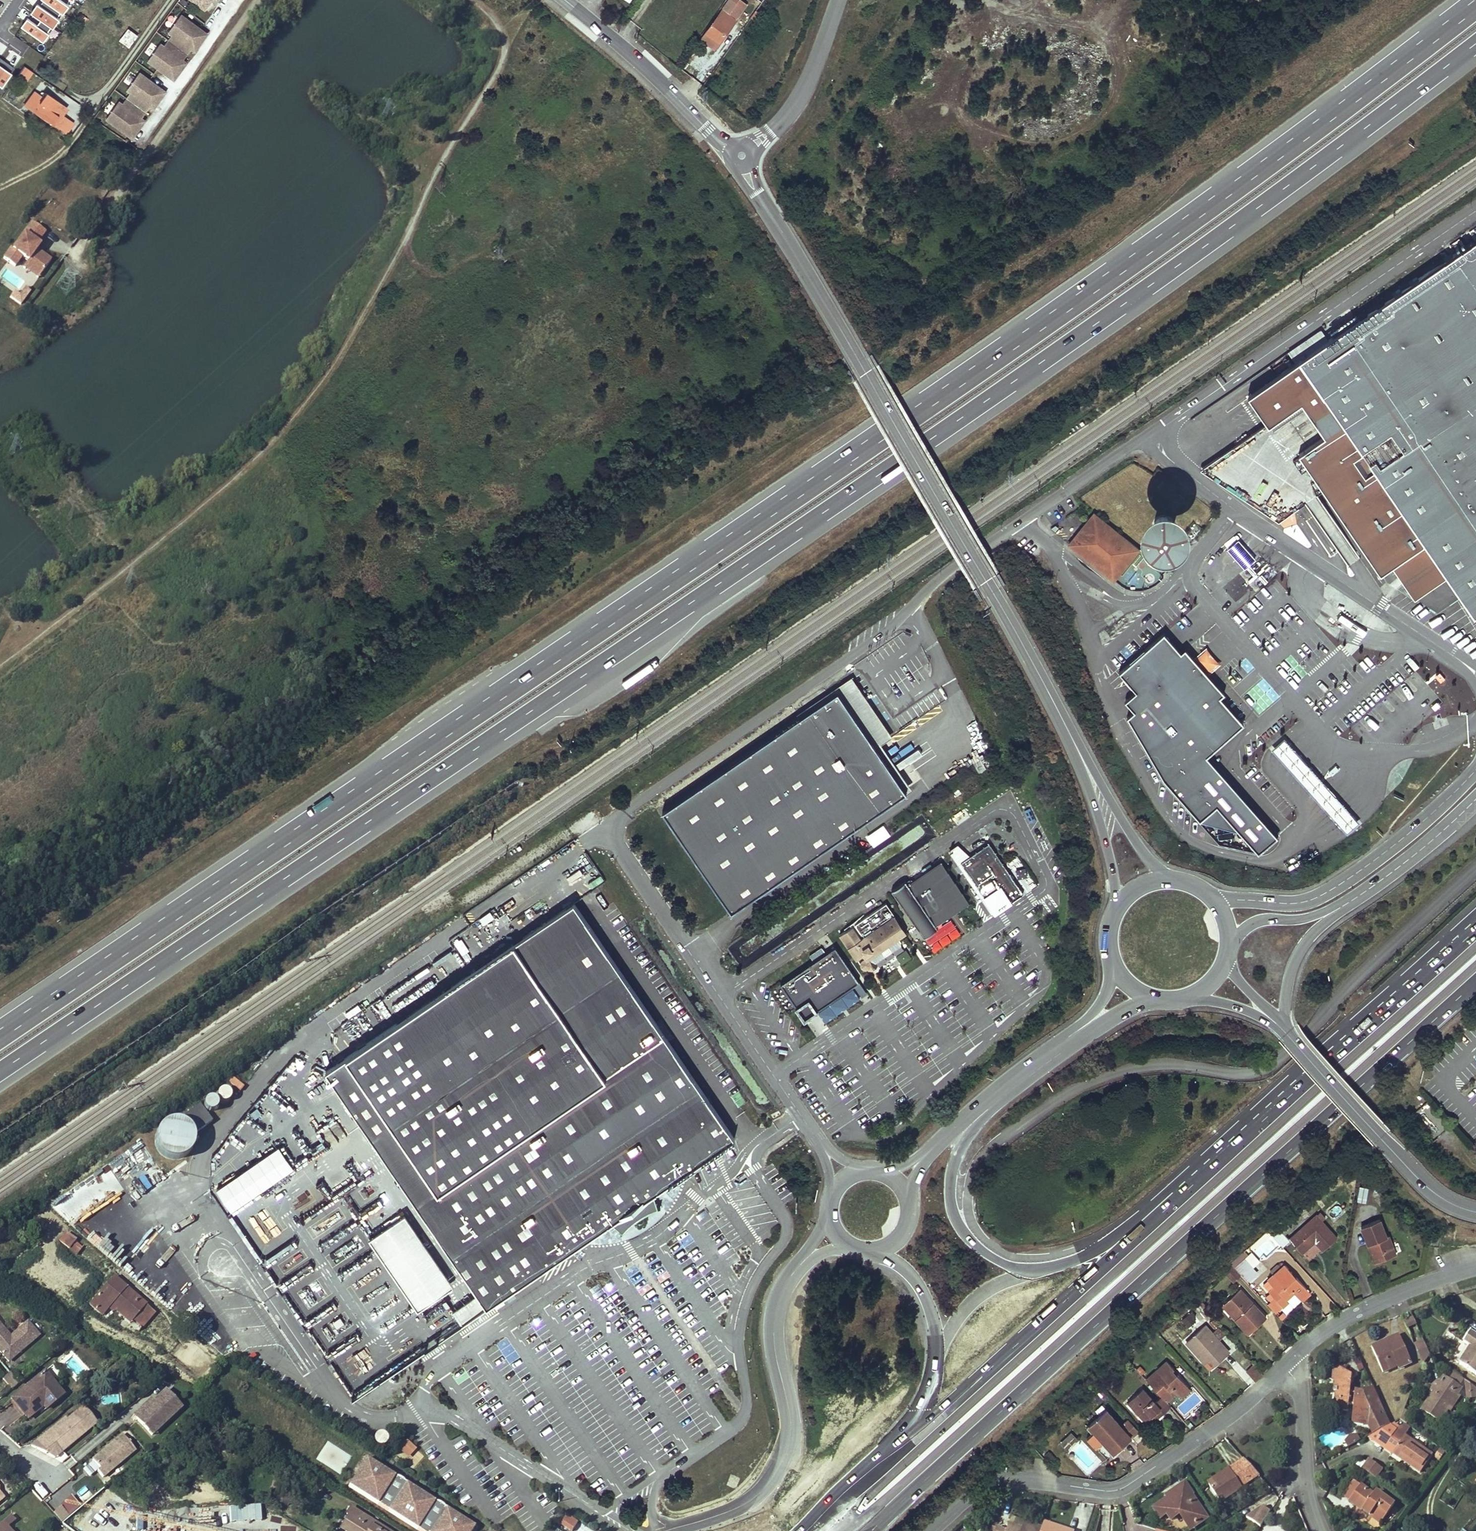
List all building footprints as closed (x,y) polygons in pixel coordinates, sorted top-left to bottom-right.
[(25,29),(46,42),(73,0),(43,0),(25,29)] [(215,0),(189,0),(208,12),(215,0)] [(718,10),(720,12),(726,2),(724,1),(718,10)] [(726,2),(720,12),(723,13),(729,4),(726,2)] [(208,35),(182,16),(149,61),(175,81),(187,64),(184,62),(193,50),(196,52),(208,35)] [(721,44),(728,35),(714,26),(708,35),(721,44)] [(119,41),(130,48),(139,35),(128,28),(119,41)] [(15,66),(0,56),(0,85),(1,86),(15,66)] [(166,93),(140,74),(106,119),(133,139),(145,122),(142,119),(151,108),(154,110),(166,93)] [(34,93),(26,105),(56,126),(67,109),(46,95),(43,100),(34,93)] [(73,120),(67,116),(56,132),(62,136),(73,120)] [(19,268),(39,280),(52,259),(36,250),(47,232),(29,221),(5,261),(18,269),(19,268)] [(1258,394),(1276,422),(1281,430),(1247,453),(1313,502),(1328,491),(1383,575),(1392,568),(1416,603),(1449,580),(1475,618),(1475,617),(1475,244),(1258,394)] [(1307,353),(1327,341),(1321,331),(1300,343),(1307,353)] [(1297,513),(1313,502),(1247,453),(1281,430),(1276,422),(1225,457),(1210,467),(1284,521),(1297,513)] [(1138,548),(1093,512),(1068,544),(1113,580),(1138,548)] [(1154,523),(1154,527),(1156,531),(1159,533),(1163,534),(1167,534),(1170,532),(1173,529),(1174,525),(1174,521),(1172,518),(1169,515),(1165,514),(1161,515),(1157,516),(1155,519),(1154,523)] [(1254,558),(1238,539),(1229,547),(1245,566),(1254,558)] [(1258,589),(1274,574),(1268,567),(1251,581),(1258,589)] [(1179,646),(1163,627),(1111,670),(1127,689),(1116,698),(1126,710),(1122,714),(1165,780),(1198,818),(1214,805),(1257,851),(1275,836),(1202,755),(1242,722),(1221,697),(1226,693),(1184,642),(1179,646)] [(892,735),(852,677),(662,814),(730,914),(911,789),(880,744),(892,735)] [(1275,724),(1260,735),(1344,832),(1359,821),(1275,724)] [(610,803),(613,808),(621,803),(618,798),(610,803)] [(1021,894),(987,843),(968,856),(959,862),(992,911),(999,906),(1000,908),(1021,894)] [(968,856),(960,846),(952,852),(959,862),(968,856)] [(945,858),(895,889),(926,938),(942,928),(939,922),(972,901),(945,858)] [(888,899),(841,932),(862,961),(863,963),(864,966),(869,968),(872,967),(875,963),(879,963),(888,975),(914,956),(901,936),(910,930),(888,899)] [(735,1146),(575,911),(326,1075),(476,1298),(452,1315),(461,1327),(485,1311),(617,1224),(627,1231),(633,1227),(639,1223),(644,1220),(650,1216),(647,1204),(735,1146)] [(919,943),(922,954),(930,952),(927,940),(919,943)] [(834,945),(779,983),(804,1019),(859,981),(834,945)] [(228,1090),(217,1094),(221,1102),(231,1099),(228,1090)] [(201,1106),(184,1117),(196,1134),(213,1123),(201,1106)] [(176,1123),(174,1122),(171,1123),(169,1123),(167,1124),(165,1125),(163,1126),(161,1128),(160,1130),(159,1132),(158,1134),(157,1136),(157,1138),(156,1140),(156,1143),(157,1145),(158,1147),(159,1149),(160,1151),(161,1153),(163,1154),(165,1156),(167,1157),(169,1158),(171,1159),(173,1159),(175,1159),(178,1159),(180,1158),(182,1157),(184,1156),(186,1155),(188,1153),(189,1151),(190,1150),(192,1148),(192,1145),(193,1143),(193,1141),(193,1138),(192,1136),(192,1134),(191,1132),(189,1130),(188,1128),(186,1127),(184,1125),(182,1124),(180,1123),(178,1123),(176,1123)] [(231,1212),(295,1172),(281,1148),(216,1189),(231,1212)] [(115,1185),(115,1176),(103,1176),(103,1172),(100,1172),(101,1186),(115,1185)] [(1366,1203),(1368,1188),(1358,1186),(1356,1202),(1366,1203)] [(455,1290),(408,1215),(371,1238),(418,1313),(455,1290)] [(1323,1251),(1337,1239),(1316,1216),(1289,1240),(1300,1252),(1313,1240),(1323,1251)] [(1370,1244),(1377,1262),(1395,1255),(1387,1236),(1386,1237),(1379,1220),(1360,1228),(1367,1246),(1370,1244)] [(1282,1246),(1288,1240),(1278,1231),(1272,1237),(1282,1246)] [(61,1241),(69,1248),(73,1244),(81,1251),(84,1247),(68,1233),(61,1241)] [(1440,1237),(1431,1236),(1430,1244),(1439,1246),(1440,1237)] [(73,1244),(69,1248),(77,1255),(81,1251),(73,1244)] [(1374,1263),(1377,1262),(1370,1244),(1367,1246),(1374,1263)] [(1246,1281),(1262,1265),(1245,1248),(1229,1264),(1246,1281)] [(1268,1304),(1276,1313),(1282,1307),(1283,1308),(1289,1303),(1286,1300),(1294,1293),(1299,1298),(1308,1290),(1285,1265),(1269,1281),(1275,1288),(1270,1292),(1275,1298),(1268,1304)] [(132,1320),(146,1305),(114,1277),(90,1304),(97,1310),(102,1304),(104,1301),(111,1306),(113,1304),(132,1320)] [(1248,1334),(1266,1318),(1240,1289),(1225,1303),(1238,1317),(1236,1320),(1248,1334)] [(1311,1293),(1308,1290),(1299,1298),(1302,1301),(1311,1293)] [(130,1323),(132,1320),(113,1304),(111,1306),(104,1301),(102,1304),(112,1312),(114,1310),(130,1323)] [(155,1313),(146,1305),(132,1320),(141,1328),(155,1313)] [(1188,1327),(1197,1317),(1190,1311),(1181,1321),(1188,1327)] [(6,1330),(0,1323),(0,1351),(9,1362),(40,1336),(29,1323),(11,1337),(9,1339),(3,1332),(6,1330)] [(1211,1356),(1216,1363),(1229,1351),(1205,1324),(1187,1341),(1197,1352),(1199,1351),(1207,1359),(1211,1356)] [(11,1337),(6,1330),(3,1332),(9,1339),(11,1337)] [(1470,1332),(1463,1343),(1470,1348),(1459,1363),(1475,1375),(1475,1336),(1470,1332)] [(1398,1336),(1371,1348),(1383,1373),(1391,1369),(1389,1366),(1395,1364),(1398,1369),(1411,1363),(1398,1336)] [(1423,1363),(1430,1353),(1424,1341),(1415,1345),(1423,1363)] [(60,1360),(73,1380),(87,1372),(75,1351),(60,1360)] [(1205,1361),(1207,1359),(1199,1351),(1197,1352),(1205,1361)] [(1213,1366),(1216,1363),(1211,1356),(1207,1359),(1213,1366)] [(1166,1361),(1146,1379),(1158,1393),(1166,1386),(1169,1389),(1172,1386),(1177,1392),(1179,1394),(1187,1386),(1176,1374),(1174,1376),(1170,1371),(1173,1368),(1166,1361)] [(1336,1366),(1334,1380),(1352,1382),(1352,1378),(1346,1368),(1336,1366)] [(11,1374),(4,1380),(13,1390),(20,1385),(11,1374)] [(45,1374),(12,1401),(28,1420),(44,1407),(46,1410),(64,1396),(45,1374)] [(1443,1377),(1438,1384),(1444,1387),(1448,1380),(1443,1377)] [(1352,1382),(1334,1380),(1332,1392),(1336,1392),(1333,1411),(1348,1412),(1349,1405),(1353,1405),(1352,1414),(1349,1413),(1348,1420),(1352,1425),(1351,1426),(1353,1430),(1358,1430),(1358,1424),(1368,1425),(1373,1435),(1390,1426),(1373,1389),(1364,1393),(1355,1392),(1355,1393),(1350,1392),(1352,1382)] [(1444,1387),(1438,1384),(1436,1382),(1434,1383),(1432,1384),(1431,1384),(1429,1386),(1429,1388),(1429,1390),(1428,1392),(1428,1394),(1431,1396),(1422,1410),(1439,1422),(1462,1389),(1448,1380),(1444,1387)] [(1465,1380),(1467,1400),(1475,1399),(1475,1388),(1465,1380)] [(1166,1386),(1158,1393),(1162,1396),(1166,1401),(1177,1392),(1172,1386),(1169,1389),(1166,1386)] [(1189,1389),(1187,1386),(1179,1394),(1181,1396),(1189,1389)] [(1163,1414),(1171,1406),(1166,1401),(1162,1396),(1155,1403),(1142,1389),(1128,1402),(1146,1422),(1153,1415),(1159,1410),(1163,1414)] [(136,1419),(152,1436),(182,1409),(166,1392),(153,1403),(136,1419)] [(136,1419),(153,1403),(151,1400),(134,1417),(136,1419)] [(83,1407),(80,1410),(93,1426),(97,1424),(83,1407)] [(1114,1453),(1131,1437),(1122,1428),(1106,1409),(1089,1425),(1097,1433),(1106,1444),(1114,1453)] [(61,1426),(48,1436),(62,1453),(93,1426),(80,1410),(68,1420),(61,1426)] [(1159,1410),(1153,1415),(1157,1419),(1163,1414),(1159,1410)] [(1122,1428),(1131,1437),(1138,1431),(1130,1421),(1122,1428)] [(1408,1432),(1401,1427),(1400,1428),(1395,1434),(1394,1433),(1384,1447),(1393,1453),(1391,1456),(1400,1463),(1402,1461),(1419,1473),(1432,1456),(1405,1436),(1408,1432)] [(1097,1452),(1106,1444),(1097,1433),(1087,1442),(1097,1452)] [(123,1436),(93,1461),(101,1469),(98,1471),(104,1478),(136,1451),(123,1436)] [(1067,1438),(1060,1445),(1066,1451),(1073,1443),(1067,1438)] [(406,1440),(397,1450),(408,1459),(417,1450),(406,1440)] [(1466,1462),(1461,1459),(1458,1463),(1462,1467),(1466,1462)] [(1230,1471),(1208,1485),(1220,1502),(1242,1488),(1241,1487),(1247,1483),(1235,1464),(1228,1469),(1230,1471)] [(1370,1466),(1366,1472),(1378,1481),(1382,1475),(1370,1466)] [(1104,1470),(1095,1470),(1096,1478),(1105,1478),(1104,1470)] [(302,1488),(317,1498),(323,1487),(309,1478),(302,1488)] [(1190,1528),(1205,1518),(1191,1497),(1192,1496),(1185,1485),(1165,1498),(1168,1501),(1156,1509),(1161,1517),(1167,1513),(1172,1520),(1180,1514),(1190,1528)] [(1361,1486),(1349,1502),(1381,1525),(1395,1506),(1375,1492),(1373,1495),(1361,1486)] [(77,1491),(80,1499),(89,1496),(86,1487),(77,1491)] [(53,1514),(63,1523),(80,1506),(70,1496),(53,1514)] [(451,1510),(453,1507),(440,1499),(438,1502),(451,1510)] [(1119,1506),(1121,1515),(1133,1511),(1128,1503),(1123,1505),(1119,1506)] [(1271,1511),(1264,1506),(1247,1517),(1261,1527),(1271,1511)] [(343,1526),(351,1530),(385,1530),(351,1509),(347,1516),(349,1517),(343,1526)] [(207,1518),(197,1510),(182,1529),(185,1530),(197,1530),(207,1518)] [(480,1525),(462,1513),(450,1530),(476,1530),(480,1525)] [(561,1524),(572,1530),(574,1530),(579,1522),(567,1515),(561,1524)] [(11,1516),(0,1525),(0,1530),(12,1530),(9,1527),(15,1521),(11,1516)]
